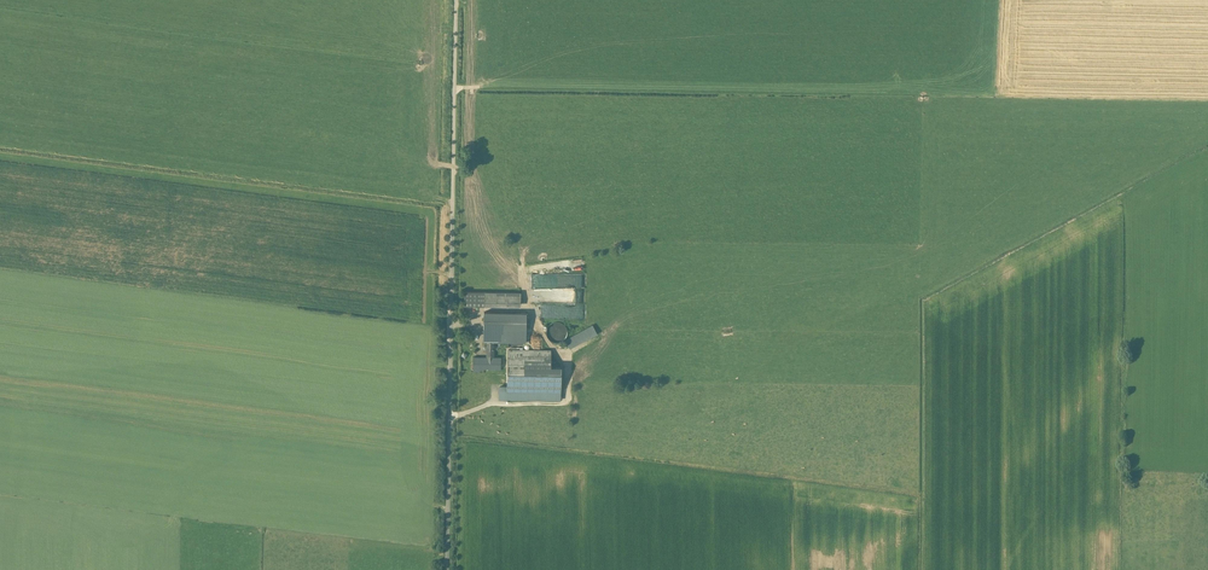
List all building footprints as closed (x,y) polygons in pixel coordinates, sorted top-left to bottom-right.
[(585,286),(585,272),(540,273),(540,287),(585,286)] [(467,287),(467,305),(521,305),(521,291),(485,291),(485,287),(467,287)] [(527,312),(484,311),(484,341),(487,341),(494,341),(526,342),(527,312)] [(568,335),(568,333),(568,331),(567,329),(566,327),(565,326),(564,324),(562,323),(560,323),(558,322),(556,322),(554,322),(552,323),(551,324),(549,325),(548,327),(547,328),(546,330),(546,332),(546,334),(546,336),(547,338),(548,339),(549,341),(551,342),(552,343),(554,344),(556,344),(558,344),(560,343),(562,342),(564,341),(565,340),(566,338),(567,336),(568,335)] [(594,324),(566,339),(573,351),(601,337),(594,324)] [(551,350),(508,349),(507,389),(560,390),(561,366),(551,366),(551,350)] [(487,357),(474,356),(474,369),(474,366),(479,366),(479,367),(501,368),(501,357),(493,357),(487,357)]
